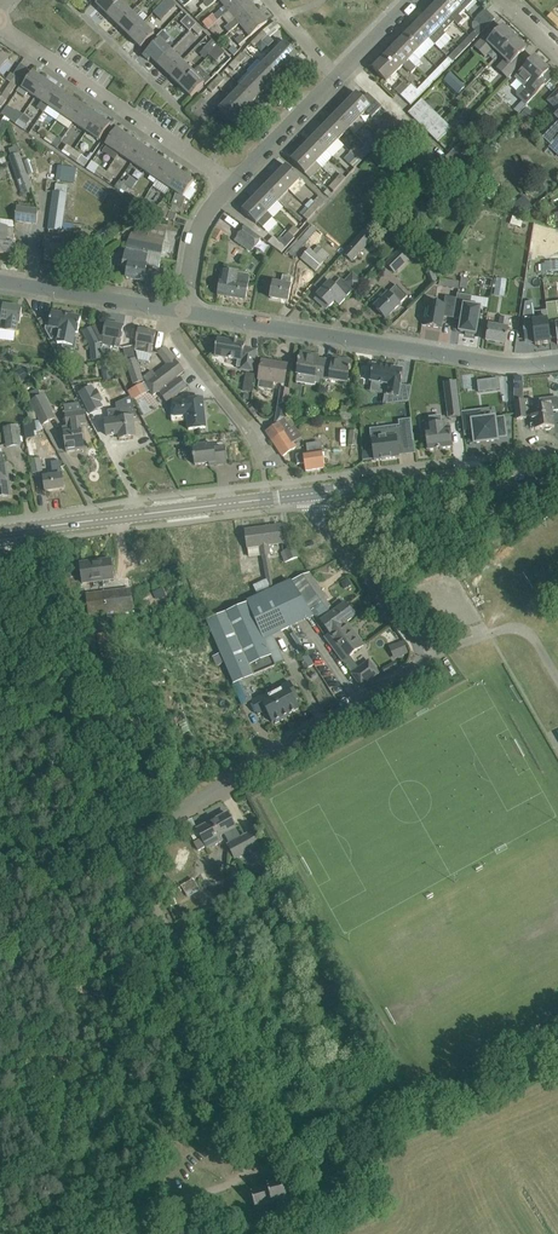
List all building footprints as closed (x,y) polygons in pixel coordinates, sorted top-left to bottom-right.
[(108,16),(121,2),(123,0),(100,0),(96,5),(108,16)] [(164,2),(153,13),(161,21),(177,5),(172,0),(166,0),(164,2)] [(229,10),(242,0),(221,0),(229,10)] [(229,10),(236,18),(225,27),(225,28),(229,33),(233,29),(240,23),(257,9),(249,0),(242,0),(229,10)] [(455,21),(459,25),(464,20),(459,16),(465,10),(455,0),(441,0),(437,4),(455,21)] [(465,10),(475,0),(455,0),(465,10)] [(121,2),(108,16),(118,26),(132,12),(121,2)] [(455,21),(437,4),(427,14),(444,32),(455,21)] [(130,37),(143,23),(137,17),(142,12),(137,8),(132,12),(118,26),(130,37)] [(267,22),(257,9),(240,23),(251,36),(267,22)] [(480,25),(491,15),(485,9),(475,20),(480,25)] [(170,26),(179,14),(175,10),(165,22),(170,26)] [(224,15),(220,11),(215,15),(218,19),(224,15)] [(446,34),(444,32),(427,14),(416,25),(429,38),(436,45),(446,34)] [(480,25),(484,30),(485,30),(487,27),(495,19),(491,15),(480,25)] [(190,31),(192,29),(196,24),(187,16),(181,23),(190,31)] [(277,21),(265,30),(270,37),(283,28),(277,21)] [(155,34),(143,23),(130,37),(141,48),(155,34)] [(203,31),(196,24),(192,29),(199,36),(203,31)] [(405,36),(419,49),(429,38),(416,25),(405,36)] [(480,25),(475,31),(470,36),(474,40),(484,30),(480,25)] [(500,53),(514,38),(503,27),(495,35),(490,30),(474,46),(486,57),(494,47),(500,53)] [(151,58),(158,65),(171,51),(165,45),(171,39),(163,31),(151,43),(153,46),(143,56),(148,61),(151,58)] [(263,31),(257,37),(262,42),(268,36),(263,31)] [(246,40),(242,35),(236,40),(240,45),(246,40)] [(405,36),(395,47),(417,68),(422,63),(413,54),(419,49),(405,36)] [(474,40),(470,36),(459,47),(463,52),(474,40)] [(262,42),(257,37),(251,44),(255,49),(257,48),(262,42)] [(526,49),(514,38),(500,53),(506,59),(497,68),(508,78),(524,62),(518,57),(526,49)] [(203,49),(210,56),(219,46),(212,40),(203,49)] [(282,40),(277,45),(280,48),(274,54),(288,67),(299,56),(282,40)] [(225,53),(219,46),(210,56),(216,62),(225,53)] [(233,46),(229,51),(234,56),(239,51),(233,46)] [(385,57),(397,71),(403,65),(411,73),(417,68),(395,47),(385,57)] [(459,47),(449,58),(453,62),(463,52),(459,47)] [(171,51),(158,65),(168,75),(182,61),(171,51)] [(9,60),(0,52),(0,69),(9,60)] [(242,53),(235,60),(240,64),(246,58),(242,53)] [(274,54),(263,65),(277,78),(288,67),(274,54)] [(397,71),(385,57),(373,69),(387,82),(397,71)] [(526,105),(545,85),(540,80),(549,71),(535,57),(515,78),(523,86),(517,93),(517,96),(526,105)] [(453,62),(449,58),(438,68),(443,72),(453,62)] [(240,64),(235,60),(229,66),(234,71),(240,64)] [(182,61),(168,75),(180,86),(193,72),(182,61)] [(252,76),(266,89),(277,78),(263,65),(252,76)] [(438,68),(428,79),(432,83),(443,72),(438,68)] [(35,97),(46,81),(33,72),(22,88),(20,86),(17,92),(25,98),(28,93),(35,97)] [(193,72),(180,86),(191,97),(204,84),(205,85),(211,79),(205,72),(199,78),(193,72)] [(457,94),(466,88),(454,72),(445,78),(457,94)] [(6,79),(11,83),(16,86),(21,80),(10,73),(6,79)] [(214,82),(218,87),(225,80),(220,76),(214,82)] [(241,87),(255,101),(266,89),(252,76),(241,87)] [(432,83),(428,79),(417,90),(421,94),(432,83)] [(46,81),(35,97),(41,101),(37,108),(44,113),(48,106),(59,90),(46,81)] [(212,93),(218,87),(214,82),(207,89),(212,93)] [(16,86),(11,83),(5,91),(10,95),(16,86)] [(416,89),(411,84),(400,95),(406,100),(416,89)] [(244,112),(255,101),(241,87),(230,98),(244,112)] [(416,89),(406,100),(411,105),(421,94),(417,90),(416,89)] [(48,106),(61,115),(72,99),(59,90),(48,106)] [(548,101),(557,111),(557,90),(548,101)] [(5,91),(1,96),(7,100),(10,95),(5,91)] [(357,93),(346,104),(360,118),(366,111),(372,117),(382,108),(368,94),(363,99),(357,93)] [(222,101),(217,106),(220,109),(219,110),(233,123),(244,112),(230,98),(225,104),(222,101)] [(61,115),(74,123),(85,107),(72,99),(61,115)] [(430,106),(423,99),(410,113),(416,120),(430,106)] [(346,104),(335,115),(349,129),(355,135),(366,124),(360,118),(346,104)] [(436,113),(430,106),(416,120),(423,126),(436,113)] [(74,123),(87,132),(97,116),(85,107),(74,123)] [(12,115),(19,120),(23,115),(16,110),(12,115)] [(443,119),(436,113),(423,126),(430,133),(443,119)] [(23,115),(20,121),(27,125),(31,120),(23,115)] [(335,115),(324,126),(338,140),(349,129),(335,115)] [(110,125),(97,116),(87,132),(100,141),(110,125)] [(1,134),(9,121),(4,117),(0,123),(0,133),(1,134)] [(392,118),(376,135),(377,136),(382,141),(386,144),(402,127),(392,118)] [(451,128),(443,119),(430,133),(438,142),(451,128)] [(543,138),(550,145),(557,137),(557,122),(543,138)] [(324,126),(313,138),(327,151),(333,157),(344,145),(338,140),(324,126)] [(45,138),(49,132),(42,127),(38,133),(45,138)] [(106,145),(118,154),(129,138),(116,129),(106,145)] [(57,138),(49,132),(45,138),(53,143),(57,138)] [(371,138),(365,144),(366,145),(372,151),(382,141),(377,136),(373,140),(371,138)] [(550,145),(549,147),(557,155),(557,137),(550,145)] [(118,154),(131,162),(142,147),(129,138),(118,154)] [(313,138),(302,149),(316,163),(322,168),(333,157),(327,151),(313,138)] [(70,155),(74,150),(66,144),(61,152),(69,157),(70,155)] [(131,162),(144,171),(155,155),(142,147),(131,162)] [(302,149),(291,160),(305,174),(311,179),(322,168),(316,163),(302,149)] [(78,161),(82,155),(74,150),(70,155),(78,161)] [(362,152),(356,158),(361,163),(367,156),(362,152)] [(350,153),(344,159),(354,169),(361,163),(356,158),(350,153)] [(144,171),(157,180),(168,164),(155,155),(144,171)] [(464,170),(449,156),(437,169),(444,174),(453,183),(464,170)] [(444,174),(437,169),(428,160),(419,170),(434,185),(444,174)] [(157,180),(170,189),(181,173),(168,164),(157,180)] [(275,177),(289,190),(300,179),(286,165),(275,177)] [(58,166),(56,181),(75,184),(77,168),(58,166)] [(96,172),(103,177),(107,172),(99,167),(96,172)] [(110,183),(114,177),(107,172),(103,177),(110,183)] [(194,182),(181,173),(170,189),(176,193),(172,205),(182,209),(186,198),(184,197),(194,182)] [(341,174),(335,181),(340,185),(346,179),(341,174)] [(124,181),(123,183),(124,184),(132,189),(137,182),(131,177),(127,182),(124,181)] [(275,177),(264,188),(278,201),(289,190),(275,177)] [(340,185),(335,181),(329,187),(334,192),(340,185)] [(120,190),(128,195),(132,189),(124,184),(120,190)] [(278,201),(264,188),(254,199),(268,212),(278,201)] [(132,189),(128,195),(136,200),(140,195),(132,189)] [(53,192),(48,230),(61,232),(67,194),(55,193),(53,192)] [(268,212),(254,199),(243,210),(256,224),(257,223),(263,228),(273,218),(268,212)] [(147,207),(154,212),(158,207),(150,202),(147,207)] [(315,203),(309,210),(314,214),(320,208),(315,203)] [(170,211),(159,204),(158,207),(154,212),(166,220),(167,218),(170,212),(170,211)] [(39,209),(17,206),(15,222),(37,225),(39,209)] [(314,214),(309,210),(303,217),(308,221),(314,214)] [(167,218),(174,221),(176,215),(170,212),(167,218)] [(0,219),(0,253),(4,254),(4,253),(14,254),(16,243),(13,243),(15,229),(1,227),(2,220),(0,219)] [(116,232),(110,224),(95,235),(100,243),(116,232)] [(317,230),(311,224),(285,253),(287,255),(288,254),(293,258),(317,230)] [(162,255),(167,229),(150,226),(147,238),(131,234),(125,248),(162,255)] [(261,238),(245,226),(235,240),(251,252),(261,238)] [(294,226),(288,233),(293,237),(299,231),(294,226)] [(343,254),(353,262),(374,239),(364,230),(343,254)] [(293,237),(288,233),(282,239),(280,237),(277,240),(274,237),(268,243),(281,253),(295,238),(293,237)] [(65,238),(44,236),(43,246),(46,246),(45,259),(63,262),(65,248),(63,248),(65,238)] [(235,245),(229,253),(237,258),(243,250),(235,245)] [(404,245),(385,264),(395,274),(414,255),(404,245)] [(324,262),(309,248),(301,259),(316,272),(324,262)] [(147,256),(125,252),(123,266),(128,267),(126,278),(144,281),(147,266),(145,266),(147,256)] [(250,275),(222,270),(220,279),(217,295),(246,300),(249,284),(248,284),(250,275)] [(345,281),(341,278),(334,286),(330,282),(318,296),(315,299),(321,305),(323,304),(325,303),(330,307),(335,301),(339,305),(362,281),(353,273),(345,281)] [(273,283),(273,286),(270,298),(288,302),(291,286),(290,286),(291,278),(282,276),(280,284),(273,283)] [(498,278),(495,295),(506,296),(508,280),(498,278)] [(461,279),(460,288),(467,289),(468,280),(461,279)] [(389,293),(383,298),(375,307),(386,318),(400,304),(407,296),(397,286),(389,293)] [(472,296),(457,294),(457,299),(454,315),(453,319),(462,320),(460,332),(466,333),(466,335),(473,336),(474,334),(476,334),(480,308),(470,306),(472,296)] [(454,315),(457,299),(445,297),(444,304),(431,302),(429,309),(427,309),(425,319),(428,319),(427,326),(441,329),(443,313),(454,315)] [(546,304),(548,319),(550,339),(557,338),(557,345),(557,315),(556,303),(546,304)] [(21,321),(22,309),(4,306),(2,320),(0,320),(0,330),(17,333),(19,323),(20,323),(21,321)] [(524,313),(523,321),(525,341),(534,339),(535,345),(551,343),(550,339),(548,319),(532,321),(531,312),(524,313)] [(78,333),(81,318),(52,313),(49,326),(46,326),(45,330),(51,339),(57,341),(56,343),(63,345),(62,348),(75,351),(78,338),(76,338),(77,333),(78,333)] [(489,326),(489,329),(487,341),(505,344),(508,329),(506,329),(508,318),(500,317),(499,328),(489,326)] [(98,324),(92,327),(100,343),(103,344),(102,344),(119,348),(120,340),(121,340),(123,327),(106,323),(106,325),(98,323),(98,324)] [(100,343),(92,327),(83,332),(88,340),(80,344),(88,359),(101,352),(100,343)] [(137,342),(135,351),(136,351),(139,359),(150,361),(151,354),(153,346),(156,333),(139,330),(136,342),(137,342)] [(244,349),(245,344),(218,339),(215,356),(237,360),(236,367),(241,368),(241,370),(252,372),(256,351),(244,349)] [(135,358),(132,346),(123,348),(126,362),(125,362),(133,385),(144,381),(136,358),(135,358)] [(158,353),(167,364),(155,374),(152,371),(143,377),(146,382),(146,383),(150,391),(153,396),(185,372),(166,348),(158,353)] [(299,362),(297,376),(307,377),(306,384),(315,386),(315,383),(321,384),(322,379),(325,361),(318,359),(318,356),(301,353),(300,360),(299,360),(298,362),(299,362)] [(325,361),(322,379),(347,383),(349,370),(350,371),(351,368),(349,368),(350,361),(333,358),(333,362),(325,361)] [(262,361),(260,373),(257,388),(273,391),(274,382),(284,384),(287,365),(262,361)] [(403,370),(373,365),(370,382),(390,385),(386,405),(409,402),(411,387),(401,385),(403,370)] [(248,373),(243,389),(252,391),(256,375),(248,373)] [(460,374),(462,390),(477,389),(475,373),(460,374)] [(180,377),(159,393),(167,404),(188,388),(180,377)] [(499,379),(478,382),(479,393),(500,390),(499,379)] [(92,387),(79,394),(90,414),(103,407),(100,402),(102,401),(97,391),(95,392),(92,387)] [(290,390),(280,388),(277,405),(287,407),(290,390)] [(36,389),(27,394),(31,401),(40,397),(36,389)] [(456,395),(446,396),(449,418),(459,417),(457,394),(456,395)] [(55,418),(44,395),(40,397),(31,401),(30,402),(42,425),(55,418)] [(540,399),(541,405),(534,406),(533,399),(515,401),(517,419),(526,418),(526,417),(531,416),(532,420),(534,420),(535,430),(554,427),(554,421),(553,414),(552,411),(557,410),(557,398),(540,399)] [(204,399),(200,399),(174,402),(175,413),(187,412),(189,429),(205,428),(204,418),(206,418),(204,399)] [(409,403),(397,405),(400,418),(412,416),(409,403)] [(69,432),(64,432),(66,451),(84,449),(81,424),(86,423),(85,411),(83,412),(79,404),(65,405),(66,414),(68,426),(69,426),(69,432)] [(396,404),(365,409),(367,427),(395,423),(393,416),(397,415),(396,404)] [(127,408),(119,409),(108,411),(109,419),(104,420),(106,437),(119,436),(120,439),(136,437),(133,418),(137,417),(136,410),(135,410),(134,407),(127,408)] [(356,408),(342,407),(341,419),(355,420),(356,408)] [(481,412),(462,414),(465,437),(475,436),(476,444),(498,442),(497,438),(506,437),(504,419),(495,420),(482,421),(481,412)] [(295,426),(289,416),(266,431),(272,440),(286,432),(295,426)] [(442,424),(441,416),(430,418),(430,425),(427,425),(427,431),(425,431),(428,450),(453,447),(450,423),(442,424)] [(40,421),(24,424),(27,438),(31,437),(35,437),(34,432),(42,431),(40,421)] [(413,442),(414,442),(411,421),(400,422),(402,443),(413,441),(413,442)] [(21,445),(17,425),(3,428),(7,447),(21,445)] [(385,429),(371,431),(374,461),(399,457),(397,436),(386,437),(385,429)] [(357,446),(358,431),(350,430),(349,445),(357,446)] [(283,456),(296,448),(286,432),(272,440),(283,456)] [(173,457),(165,441),(158,444),(166,460),(173,457)] [(32,442),(27,443),(28,449),(33,474),(43,472),(41,463),(40,458),(36,459),(33,448),(32,442)] [(321,442),(318,443),(306,444),(308,453),(296,455),(298,465),(305,464),(306,471),(325,468),(321,442)] [(194,459),(195,465),(210,463),(210,466),(226,464),(225,446),(214,448),(214,444),(193,447),(194,456),(193,456),(193,459),(194,459)] [(372,450),(363,451),(364,460),(373,459),(372,450)] [(11,496),(8,476),(7,477),(3,454),(0,454),(0,452),(0,498),(11,496)] [(64,489),(62,477),(62,475),(61,466),(52,467),(53,476),(44,477),(46,492),(64,489)] [(280,526),(245,531),(247,548),(248,548),(249,557),(270,555),(268,545),(283,543),(280,526)] [(295,547),(283,551),(287,562),(299,557),(295,547)] [(268,555),(262,556),(266,580),(268,592),(271,591),(274,589),(268,555)] [(113,579),(112,572),(111,560),(81,563),(83,583),(113,579)] [(309,573),(292,581),(311,612),(316,608),(318,612),(316,614),(320,620),(330,634),(331,633),(346,622),(347,622),(354,616),(345,604),(344,605),(336,611),(331,615),(327,609),(329,608),(325,602),(328,600),(309,573)] [(274,589),(271,591),(289,627),(313,616),(311,612),(292,581),(274,589)] [(120,616),(119,610),(133,608),(130,589),(86,595),(89,614),(106,612),(107,617),(120,616)] [(248,604),(206,621),(244,706),(252,702),(254,701),(252,697),(246,700),(239,683),(276,667),(264,639),(272,635),(289,627),(271,591),(268,592),(258,597),(247,602),(248,604)] [(330,634),(325,638),(335,652),(343,661),(349,656),(364,645),(357,636),(353,631),(347,622),(346,622),(331,633),(330,634)] [(108,633),(97,634),(100,653),(110,652),(108,633)] [(406,655),(401,642),(389,647),(394,660),(406,655)] [(361,686),(378,673),(369,661),(352,674),(361,686)] [(254,701),(252,702),(258,714),(267,710),(273,722),(274,722),(275,724),(283,720),(281,718),(299,709),(294,700),(297,698),(290,683),(283,687),(284,689),(264,699),(263,697),(254,701)] [(227,813),(198,829),(203,838),(194,843),(199,851),(207,847),(208,848),(223,840),(220,836),(225,833),(231,844),(228,845),(235,858),(259,845),(252,832),(240,839),(235,828),(234,826),(236,824),(233,819),(231,819),(227,813)] [(195,882),(183,889),(188,897),(200,890),(195,882)] [(293,1185),(292,1184),(286,1180),(285,1179),(267,1183),(268,1187),(251,1192),(255,1207),(271,1202),(273,1206),(290,1202),(292,1201),(294,1194),(294,1192),(293,1185)]
